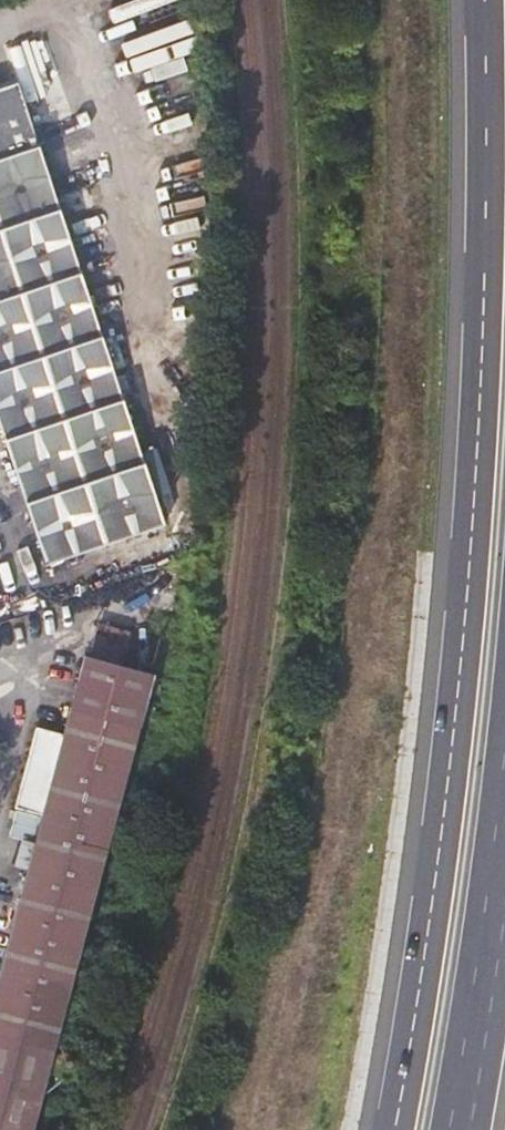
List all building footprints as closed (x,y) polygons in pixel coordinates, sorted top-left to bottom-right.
[(67,218),(107,205),(99,183),(59,197),(21,84),(0,91),(0,416),(49,563),(167,524),(67,218)] [(119,811),(155,675),(85,657),(60,759),(33,754),(11,835),(37,841),(0,977),(0,1129),(34,1129),(119,811)]
